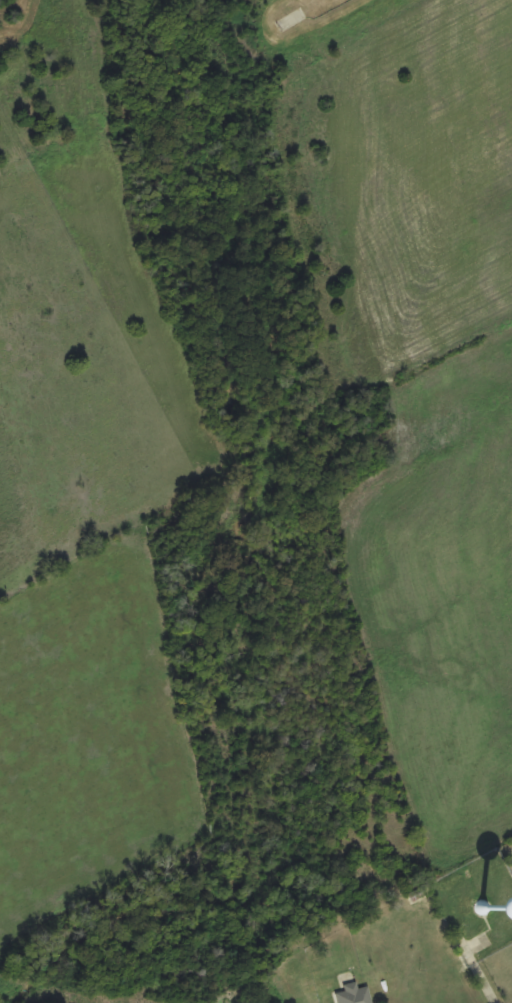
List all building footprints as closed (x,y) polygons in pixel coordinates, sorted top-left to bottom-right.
[(308,19),(302,8),(277,22),(283,33),(308,19)] [(473,926),(491,922),(487,903),(469,908),(473,926)] [(357,988),(355,981),(342,984),(344,990),(336,992),(338,1002),(372,1002),(368,986),(357,988)]
